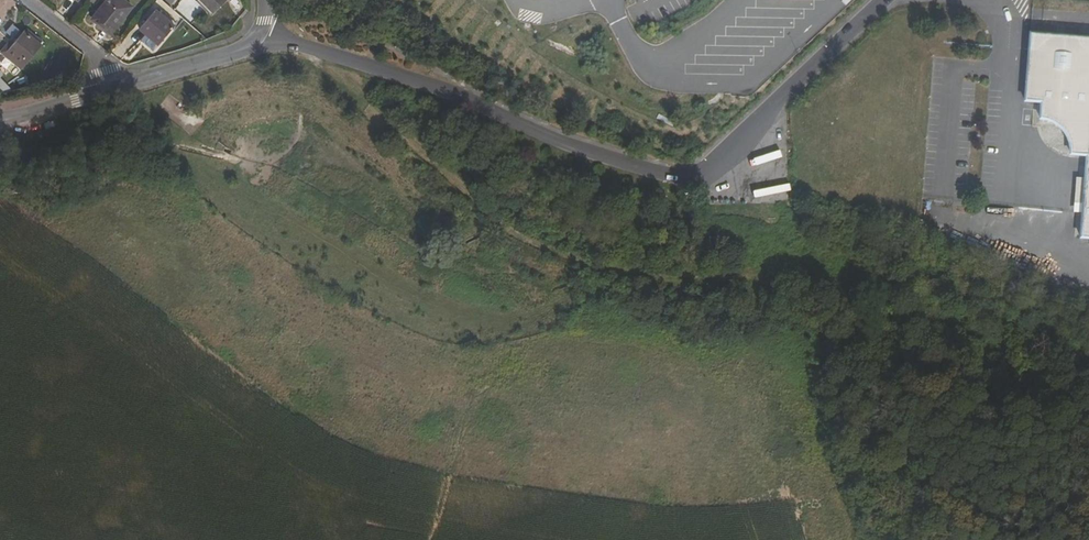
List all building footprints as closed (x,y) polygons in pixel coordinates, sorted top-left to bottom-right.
[(133,6),(125,0),(107,0),(92,19),(111,34),(133,6)] [(213,12),(225,0),(201,0),(213,12)] [(160,43),(175,26),(156,10),(140,29),(146,34),(148,33),(160,43)] [(10,39),(15,43),(25,31),(16,24),(6,36),(10,39)] [(25,31),(15,43),(10,39),(0,51),(0,53),(21,70),(42,45),(25,31)] [(1026,40),(1019,104),(1037,105),(1035,123),(1041,124),(1051,128),(1060,135),(1065,147),(1064,156),(1083,158),(1075,240),(1088,242),(1088,45),(1026,40)]
